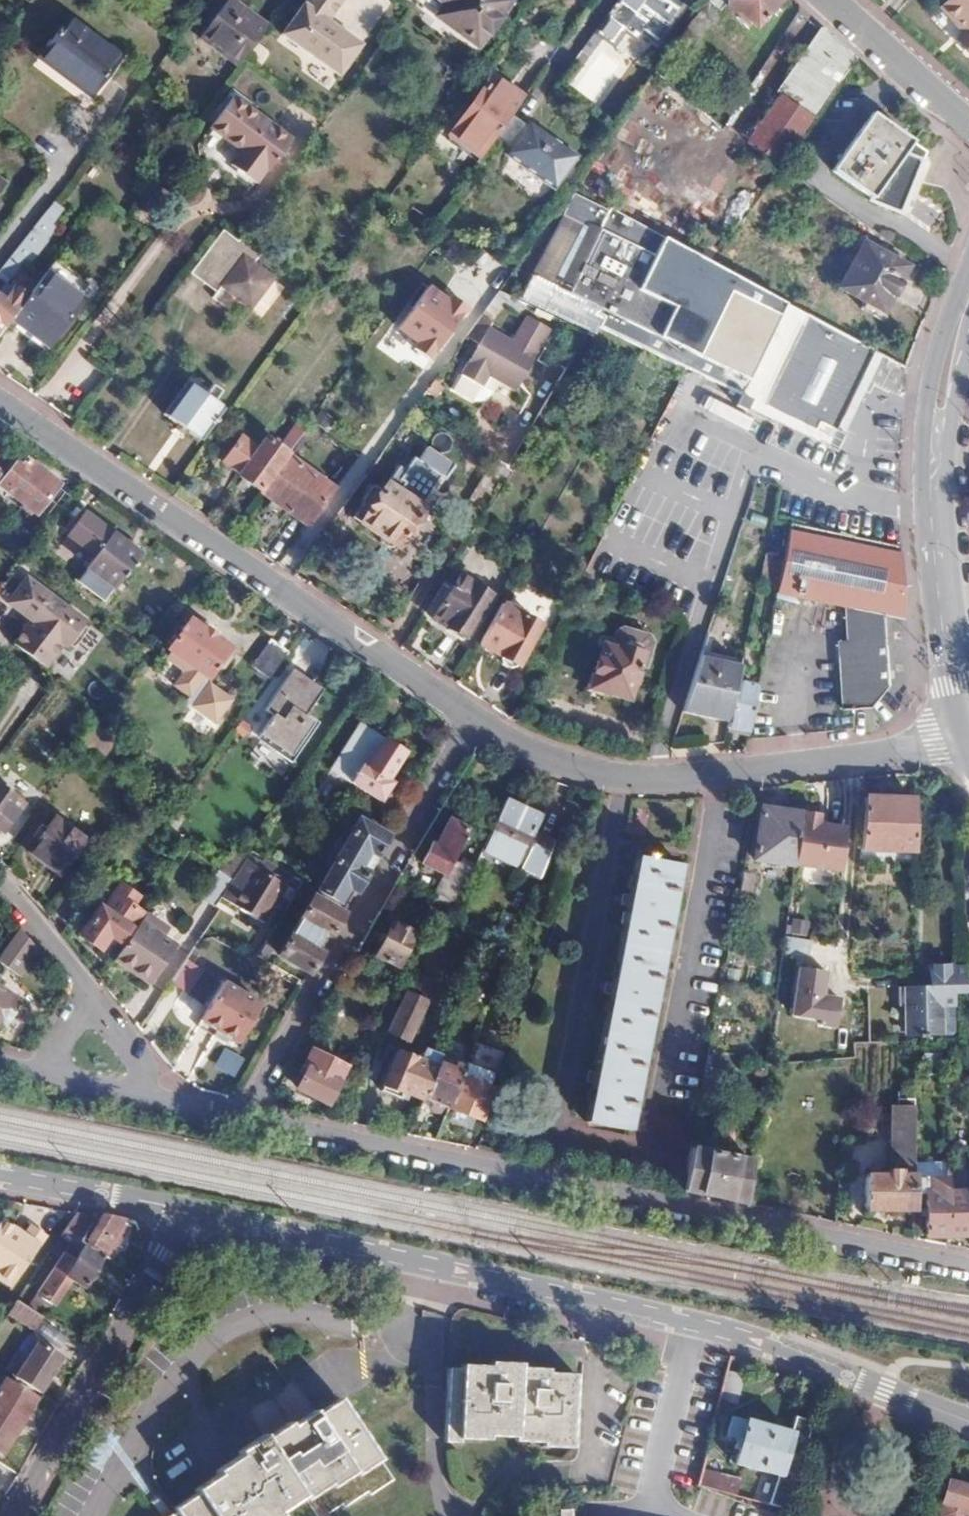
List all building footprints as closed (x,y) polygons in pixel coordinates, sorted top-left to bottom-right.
[(209,48),(238,10),(224,0),(220,0),(194,36),(209,48)] [(498,20),(488,12),(498,0),(436,0),(447,8),(437,20),(473,47),(483,36),(485,37),(498,20)] [(616,2),(619,4),(617,7),(614,5),(606,17),(608,18),(606,22),(603,20),(587,43),(595,49),(601,42),(611,49),(622,35),(633,45),(640,37),(654,47),(688,0),(659,0),(660,1),(658,3),(654,0),(618,0),(616,2)] [(705,2),(716,12),(725,3),(728,0),(707,0),(705,2)] [(725,3),(752,28),(777,0),(728,0),(725,3)] [(940,6),(963,32),(957,38),(968,52),(968,0),(946,0),(940,6)] [(234,67),(237,62),(263,29),(238,10),(209,48),(234,67)] [(325,75),(353,38),(319,14),(311,24),(323,33),(319,38),(326,44),(311,64),(325,75)] [(85,98),(114,61),(64,23),(36,59),(85,98)] [(856,59),(820,27),(791,69),(794,71),(830,97),(856,59)] [(830,97),(794,71),(743,143),(780,168),(830,97)] [(447,135),(477,157),(489,141),(506,116),(519,99),(488,79),(447,135)] [(262,179),(286,147),(228,105),(205,136),(235,158),(224,172),(250,191),(260,178),(262,179)] [(915,159),(919,149),(870,112),(829,169),(867,197),(865,203),(899,215),(921,161),(915,159)] [(506,116),(489,141),(505,153),(502,158),(551,193),(574,160),(527,125),(523,128),(506,116)] [(925,151),(919,149),(915,159),(921,161),(925,151)] [(570,188),(552,213),(594,234),(563,292),(598,309),(595,316),(603,320),(597,329),(640,349),(684,370),(732,394),(773,414),(808,429),(813,419),(836,378),(855,341),(712,265),(570,188)] [(31,228),(38,235),(56,213),(48,207),(31,228)] [(251,242),(241,234),(237,239),(221,227),(188,271),(214,291),(222,281),(251,302),(270,276),(241,255),(251,242)] [(0,268),(0,280),(4,283),(41,237),(38,235),(31,228),(0,268)] [(901,282),(908,269),(863,243),(837,288),(882,315),(891,299),(895,301),(905,284),(901,282)] [(84,295),(48,268),(40,278),(76,305),(84,295)] [(23,301),(5,325),(40,351),(76,305),(40,278),(23,301)] [(429,368),(463,315),(424,290),(395,335),(412,345),(406,353),(429,368)] [(5,325),(23,301),(11,292),(5,298),(0,295),(0,332),(5,325)] [(480,314),(465,333),(476,341),(458,372),(479,385),(487,374),(513,390),(541,347),(517,332),(511,342),(486,327),(490,319),(480,314)] [(870,349),(855,341),(836,378),(813,419),(829,427),(870,349)] [(197,447),(223,412),(204,398),(212,386),(202,379),(194,390),(182,382),(157,418),(197,447)] [(771,419),(772,419),(773,414),(732,394),(730,399),(771,419)] [(804,435),(808,429),(773,414),(772,419),(804,435)] [(294,421),(281,439),(291,446),(304,428),(294,421)] [(286,457),(284,455),(262,439),(254,449),(239,439),(221,465),(258,491),(267,477),(270,479),(286,457)] [(391,546),(445,460),(420,443),(412,455),(405,450),(377,494),(372,490),(353,520),(391,546)] [(258,491),(255,495),(306,532),(335,493),(286,457),(270,479),(267,477),(258,491)] [(58,485),(25,461),(21,467),(17,465),(0,488),(0,494),(33,518),(58,485)] [(73,521),(62,513),(43,535),(54,545),(73,521)] [(899,564),(897,546),(785,525),(779,558),(775,584),(773,594),(840,607),(859,610),(882,615),(900,619),(899,564)] [(115,591),(140,557),(110,535),(107,538),(97,530),(81,552),(91,559),(85,569),(87,571),(77,584),(103,603),(113,590),(115,591)] [(54,545),(43,535),(4,585),(13,592),(45,553),(46,554),(54,545)] [(91,559),(81,552),(74,561),(70,566),(83,575),(87,571),(85,569),(91,559)] [(779,558),(762,555),(757,581),(775,584),(779,558)] [(40,673),(83,622),(30,577),(6,605),(28,623),(8,646),(40,673)] [(486,599),(469,588),(462,598),(447,588),(428,619),(442,628),(440,633),(458,644),(486,599)] [(859,610),(840,607),(832,645),(844,644),(856,624),(859,610)] [(496,609),(474,647),(495,659),(493,662),(512,672),(537,627),(518,617),(517,619),(496,609)] [(844,644),(832,645),(837,714),(864,713),(886,689),(882,615),(859,610),(856,624),(844,644)] [(230,652),(189,623),(166,656),(169,659),(164,666),(181,679),(172,692),(187,702),(201,682),(205,684),(213,674),(220,674),(230,662),(227,655),(230,652)] [(588,694),(627,706),(636,679),(642,681),(647,669),(651,670),(658,645),(654,639),(631,632),(622,636),(616,655),(600,651),(588,694)] [(270,679),(288,653),(270,640),(252,666),(270,679)] [(737,675),(695,666),(681,714),(726,724),(734,686),(737,675)] [(318,695),(287,676),(265,710),(273,716),(260,735),(294,757),(317,721),(306,714),(318,695)] [(229,700),(205,684),(189,708),(212,724),(229,700)] [(726,724),(725,728),(747,733),(755,691),(734,686),(726,724)] [(246,730),(238,724),(232,732),(241,738),(246,730)] [(330,772),(339,777),(359,790),(380,802),(392,782),(387,779),(402,753),(358,727),(330,772)] [(80,740),(96,757),(110,744),(94,728),(80,740)] [(359,790),(339,777),(333,788),(353,800),(359,790)] [(0,789),(0,830),(2,831),(21,805),(0,789)] [(915,851),(916,804),(866,802),(863,850),(915,851)] [(530,836),(537,817),(505,803),(481,855),(516,870),(530,836)] [(796,867),(803,816),(761,810),(754,861),(796,867)] [(821,816),(803,814),(803,816),(796,867),(843,874),(846,849),(846,830),(828,828),(820,826),(820,823),(821,816)] [(379,850),(387,836),(356,820),(317,889),(339,901),(346,887),(355,892),(360,884),(379,850)] [(433,882),(428,890),(438,896),(458,906),(473,872),(454,862),(471,832),(449,820),(428,860),(425,857),(416,873),(433,882)] [(84,843),(54,821),(31,853),(61,874),(84,843)] [(535,879),(548,844),(530,836),(516,870),(535,879)] [(292,878),(250,851),(243,862),(232,880),(221,895),(220,898),(231,904),(263,923),(285,889),(292,878)] [(681,866),(635,858),(585,1122),(632,1130),(681,866)] [(232,880),(221,872),(204,899),(214,906),(221,895),(232,880)] [(757,876),(743,873),(738,902),(752,904),(757,876)] [(298,888),(301,884),(292,878),(285,889),(294,895),(298,888)] [(142,919),(144,916),(131,908),(137,899),(124,891),(112,882),(108,882),(105,883),(102,883),(100,884),(98,887),(96,890),(97,893),(98,898),(101,901),(107,905),(102,911),(86,901),(70,924),(82,933),(80,937),(100,950),(109,937),(123,947),(142,919)] [(438,896),(428,890),(424,898),(434,903),(438,896)] [(342,914),(312,897),(279,955),(309,972),(321,952),(314,948),(323,932),(330,936),(342,914)] [(417,937),(427,917),(393,901),(383,919),(385,921),(417,937)] [(123,947),(114,961),(149,984),(173,949),(159,940),(163,933),(142,919),(123,947)] [(787,920),(781,952),(807,957),(811,937),(799,935),(802,922),(787,920)] [(368,953),(400,971),(408,957),(417,937),(385,921),(368,953)] [(30,945),(17,929),(0,952),(0,961),(12,969),(30,945)] [(321,952),(330,936),(323,932),(314,948),(321,952)] [(185,959),(169,982),(185,992),(200,969),(185,959)] [(931,985),(914,987),(914,1036),(946,1034),(945,1005),(955,1004),(955,992),(953,967),(953,963),(930,964),(931,985)] [(819,994),(822,969),(795,966),(788,1016),(819,1020),(819,1025),(833,1027),(837,997),(819,994)] [(955,992),(966,990),(964,966),(953,967),(955,992)] [(424,979),(414,1000),(427,1006),(436,985),(424,979)] [(260,1008),(223,986),(201,1025),(238,1046),(260,1008)] [(914,1036),(914,987),(902,987),(905,1036),(914,1036)] [(0,989),(0,1026),(4,1029),(15,1014),(7,1008),(13,999),(0,989)] [(427,1006),(414,1000),(407,996),(401,1008),(388,1002),(375,1026),(406,1042),(409,1041),(427,1006)] [(211,1066),(233,1076),(242,1058),(221,1047),(211,1066)] [(420,1100),(447,1110),(459,1078),(462,1071),(451,1067),(453,1062),(446,1059),(448,1055),(440,1052),(436,1060),(420,1100)] [(403,1096),(419,1102),(420,1100),(436,1060),(422,1055),(419,1064),(398,1056),(383,1093),(401,1100),(403,1096)] [(302,1092),(328,1107),(346,1073),(314,1056),(305,1072),(311,1076),(302,1092)] [(462,1071),(459,1078),(486,1089),(492,1075),(464,1065),(462,1071)] [(459,1078),(447,1110),(476,1121),(488,1090),(459,1078)] [(870,1214),(912,1214),(912,1206),(913,1179),(913,1124),(913,1114),(890,1114),(890,1170),(893,1170),(894,1180),(870,1180),(870,1214)] [(691,1149),(683,1191),(697,1194),(744,1204),(751,1161),(691,1149)] [(944,1180),(946,1235),(964,1235),(963,1199),(960,1199),(958,1178),(944,1178),(944,1180)] [(921,1235),(946,1235),(944,1180),(913,1179),(912,1206),(921,1206),(921,1235)] [(43,1238),(1,1209),(0,1211),(0,1282),(9,1288),(43,1238)] [(77,1213),(60,1239),(69,1245),(75,1236),(84,1242),(104,1255),(109,1257),(127,1229),(121,1224),(122,1221),(101,1217),(77,1213)] [(69,1245),(54,1267),(37,1294),(55,1305),(71,1278),(84,1286),(104,1255),(84,1242),(75,1236),(69,1245)] [(28,1309),(18,1303),(10,1315),(35,1331),(43,1319),(28,1309)] [(37,1342),(15,1378),(39,1393),(62,1357),(37,1342)] [(458,1378),(446,1377),(442,1440),(455,1440),(456,1435),(484,1437),(485,1432),(527,1435),(527,1440),(542,1440),(542,1446),(573,1447),(576,1385),(546,1383),(546,1378),(529,1377),(529,1372),(488,1369),(488,1375),(458,1372),(458,1378)] [(744,1383),(726,1377),(720,1400),(737,1405),(744,1383)] [(2,1381),(0,1385),(0,1453),(0,1454),(33,1399),(2,1381)] [(292,1429),(315,1412),(294,1384),(288,1383),(249,1411),(249,1415),(264,1437),(267,1440),(289,1425),(292,1429)] [(386,1385),(364,1390),(340,1399),(317,1416),(315,1412),(292,1429),(289,1425),(267,1440),(264,1437),(241,1453),(244,1456),(220,1474),(222,1477),(199,1494),(201,1497),(174,1515),(274,1515),(282,1510),(279,1507),(302,1491),(319,1514),(341,1499),(343,1503),(367,1487),(369,1491),(396,1472),(413,1466),(404,1441),(386,1385)] [(786,1514),(810,1420),(794,1415),(789,1433),(732,1417),(726,1437),(736,1440),(730,1464),(775,1477),(767,1508),(786,1514)] [(697,1480),(696,1488),(729,1497),(734,1479),(700,1470),(697,1480)] [(966,1470),(960,1491),(945,1487),(939,1507),(956,1512),(954,1515),(968,1515),(968,1470),(966,1470)]
